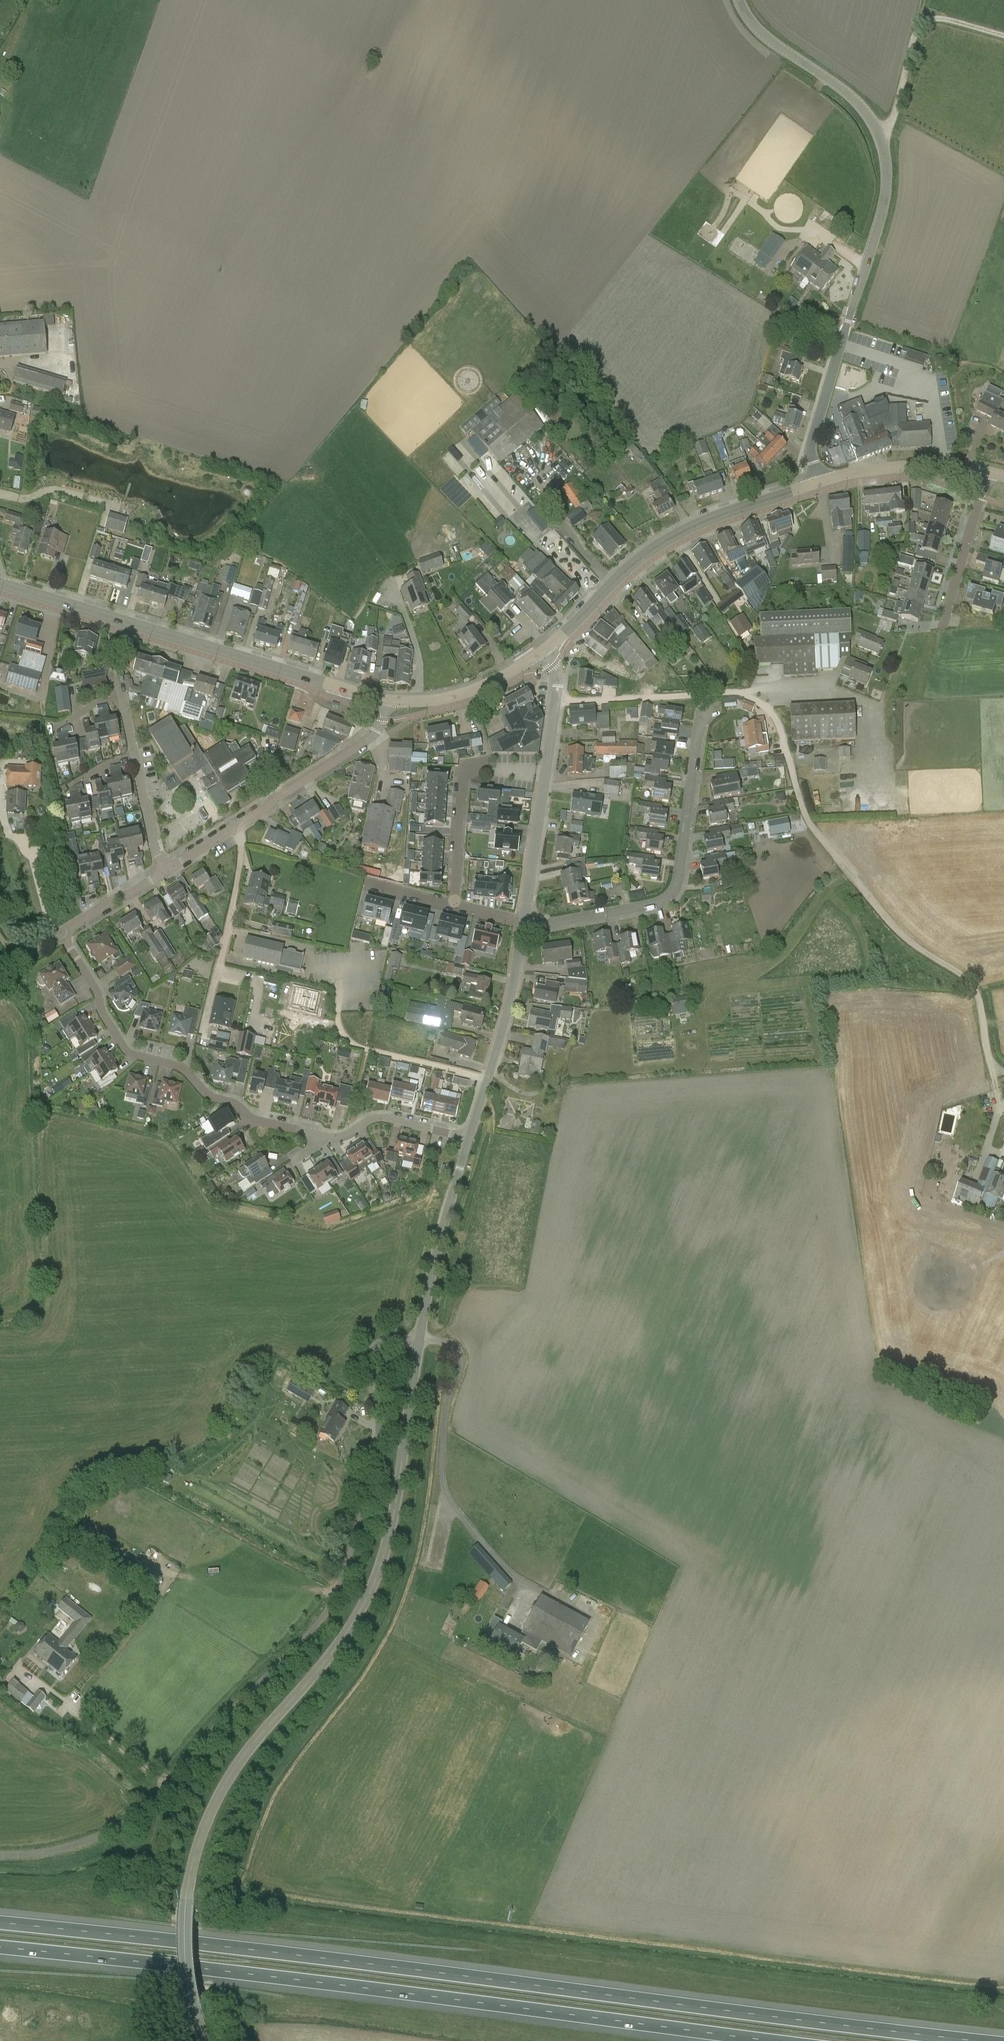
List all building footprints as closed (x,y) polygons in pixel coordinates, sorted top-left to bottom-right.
[(772,262),(784,243),(771,234),(759,253),(761,254),(754,264),(765,270),(771,261),(772,262)] [(821,257),(820,256),(807,246),(791,268),(805,279),(821,257)] [(805,279),(799,286),(804,290),(809,284),(807,282),(808,281),(822,292),(839,270),(828,262),(835,253),(827,247),(820,256),(821,257),(805,279)] [(47,355),(44,322),(0,325),(0,359),(47,355)] [(797,325),(791,340),(797,343),(803,328),(797,325)] [(905,359),(924,366),(927,357),(907,351),(905,359)] [(801,369),(800,369),(803,360),(782,352),(779,360),(783,361),(780,371),(774,370),(773,373),(774,374),(798,382),(800,376),(799,376),(801,369)] [(944,369),(942,357),(934,358),(936,370),(944,369)] [(50,398),(53,399),(61,402),(67,381),(17,367),(13,382),(52,394),(50,398)] [(770,386),(773,377),(765,375),(762,383),(770,386)] [(986,393),(999,399),(1002,393),(989,386),(986,393)] [(543,429),(515,396),(472,432),(500,465),(543,429)] [(891,449),(931,446),(930,422),(894,425),(883,396),(875,399),(875,401),(871,403),(870,401),(862,404),(860,399),(841,406),(847,420),(842,423),(851,442),(840,446),(848,465),(891,449)] [(486,417),(501,404),(500,403),(496,398),(485,408),(481,411),(486,417)] [(998,413),(1000,409),(982,401),(977,411),(994,420),(991,426),(1003,433),(1003,416),(998,413)] [(9,411),(22,415),(24,406),(11,402),(9,411)] [(788,414),(787,417),(783,416),(784,410),(777,408),(772,424),(782,427),(781,430),(783,431),(796,434),(801,417),(796,415),(798,409),(788,406),(786,413),(788,414)] [(0,413),(0,431),(10,433),(15,417),(0,413)] [(756,414),(752,419),(768,434),(764,438),(769,442),(764,447),(767,451),(767,450),(775,458),(786,447),(778,439),(781,435),(763,417),(761,419),(756,414)] [(751,449),(747,439),(739,442),(743,452),(751,449)] [(617,445),(630,460),(636,455),(622,440),(617,445)] [(708,454),(704,441),(694,444),(698,458),(708,454)] [(764,470),(775,458),(767,450),(767,451),(764,447),(762,446),(758,451),(754,448),(748,455),(764,470)] [(717,450),(722,462),(727,460),(723,448),(717,450)] [(15,455),(15,462),(7,462),(7,468),(21,469),(22,455),(15,455)] [(751,480),(745,465),(743,459),(729,465),(731,470),(729,471),(732,479),(734,478),(737,485),(751,480)] [(646,461),(635,467),(639,472),(649,466),(646,461)] [(723,491),(720,483),(725,481),(723,473),(712,477),(710,473),(703,476),(705,482),(706,482),(710,496),(723,491)] [(667,499),(666,500),(661,491),(666,488),(661,479),(649,486),(659,504),(652,508),(659,519),(673,510),(667,499)] [(587,501),(573,482),(560,491),(575,510),(587,501)] [(705,482),(694,486),(693,483),(687,486),(689,493),(693,492),(695,496),(696,496),(698,500),(710,496),(706,482),(705,482)] [(621,484),(609,494),(613,500),(624,492),(627,496),(634,491),(630,486),(626,490),(621,484)] [(904,503),(901,503),(899,491),(887,492),(888,505),(889,505),(889,513),(890,514),(905,512),(904,503)] [(887,492),(874,494),(876,507),(884,506),(885,514),(889,513),(889,505),(888,505),(887,492)] [(876,507),(874,494),(862,495),(864,508),(876,507)] [(852,510),(849,510),(847,497),(828,499),(830,514),(833,530),(851,528),(850,518),(853,517),(852,510)] [(931,515),(948,519),(951,507),(935,502),(931,515)] [(578,509),(566,518),(573,528),(586,519),(578,509)] [(22,530),(25,519),(8,514),(6,521),(15,524),(12,535),(17,536),(13,548),(19,550),(18,552),(23,554),(24,552),(26,552),(32,533),(22,530)] [(781,514),(776,515),(771,517),(772,519),(765,521),(769,532),(766,533),(769,545),(770,544),(772,550),(780,547),(777,539),(791,534),(789,530),(792,529),(787,514),(781,516),(781,514)] [(913,523),(914,523),(917,523),(917,514),(911,514),(910,523),(909,523),(913,523)] [(923,525),(923,526),(944,532),(948,519),(931,515),(928,526),(923,525)] [(494,523),(498,528),(505,523),(501,518),(494,523)] [(890,519),(879,520),(879,518),(877,519),(878,521),(882,520),(883,527),(887,526),(887,520),(890,519)] [(891,519),(890,519),(887,520),(887,526),(889,536),(901,535),(900,524),(891,525),(891,519)] [(107,529),(123,534),(126,524),(110,520),(107,529)] [(39,536),(43,523),(36,521),(33,534),(39,536)] [(502,533),(515,533),(515,523),(502,523),(502,533)] [(766,548),(762,539),(763,539),(757,524),(740,530),(746,545),(747,547),(742,550),(747,559),(755,556),(754,553),(766,548)] [(610,559),(625,546),(608,526),(593,539),(610,559)] [(944,532),(923,526),(922,530),(926,531),(924,538),(924,539),(941,543),(944,532)] [(991,549),(1003,553),(1003,530),(1000,528),(998,535),(996,535),(991,549)] [(61,536),(47,532),(39,556),(54,560),(61,536)] [(857,532),(857,552),(870,552),(869,532),(857,532)] [(733,557),(731,552),(737,550),(730,534),(717,540),(724,555),(725,555),(727,560),(733,557)] [(787,553),(794,540),(788,536),(786,538),(785,538),(782,544),(783,545),(780,549),(781,549),(779,553),(784,556),(786,553),(787,553)] [(923,543),(921,549),(917,548),(915,557),(934,562),(936,555),(937,555),(941,543),(924,539),(924,538),(918,537),(917,541),(923,543)] [(853,567),(854,538),(843,538),(842,567),(853,567)] [(485,543),(479,549),(488,557),(494,551),(485,543)] [(718,566),(706,545),(692,553),(704,574),(718,566)] [(97,561),(101,549),(93,546),(89,559),(97,561)] [(148,564),(152,550),(145,548),(141,561),(148,564)] [(797,552),(797,557),(790,558),(791,567),(798,566),(819,564),(817,550),(797,552)] [(578,592),(571,586),(536,551),(521,567),(536,581),(529,588),(541,599),(544,596),(553,604),(551,606),(558,613),(578,592)] [(859,564),(868,563),(868,552),(858,552),(859,564)] [(422,574),(443,566),(439,554),(418,562),(422,574)] [(137,573),(142,557),(135,555),(129,571),(137,573)] [(237,569),(241,558),(236,556),(235,558),(234,558),(231,567),(237,569)] [(897,564),(912,568),(914,560),(900,556),(897,564)] [(998,560),(989,558),(983,579),(999,583),(1003,569),(996,567),(998,560)] [(686,561),(675,569),(673,571),(682,584),(678,586),(684,595),(697,586),(701,583),(695,575),(696,575),(686,561)] [(933,566),(917,561),(911,580),(929,585),(932,572),(931,571),(933,566)] [(101,582),(106,567),(94,563),(89,578),(101,582)] [(499,574),(516,591),(524,584),(507,566),(499,574)] [(106,567),(101,582),(114,586),(119,571),(106,567)] [(766,578),(758,567),(734,585),(747,601),(771,584),(770,583),(766,578)] [(821,581),(836,580),(835,567),(820,568),(821,581)] [(233,585),(237,570),(230,568),(225,583),(233,585)] [(277,578),(283,580),(286,571),(280,568),(277,578)] [(906,577),(907,571),(895,569),(894,575),(906,577)] [(119,571),(114,586),(127,590),(131,575),(119,571)] [(769,571),(766,578),(770,583),(775,574),(769,571)] [(406,578),(409,587),(401,590),(406,604),(408,603),(411,612),(428,606),(423,593),(425,592),(422,583),(418,573),(406,578)] [(734,585),(725,573),(719,577),(728,589),(734,585)] [(515,600),(505,590),(507,588),(501,582),(498,585),(487,574),(476,585),(486,596),(486,597),(501,613),(515,600)] [(148,604),(155,584),(146,581),(147,578),(139,575),(135,588),(140,590),(137,600),(148,604)] [(666,576),(665,577),(664,575),(654,583),(655,584),(654,585),(670,606),(678,601),(673,594),(677,591),(666,576)] [(265,612),(274,581),(266,579),(258,610),(265,612)] [(893,580),(891,588),(897,589),(899,582),(893,580)] [(911,580),(908,593),(925,598),(929,585),(911,580)] [(292,591),(299,593),(302,583),(295,582),(292,591)] [(157,584),(155,584),(148,604),(165,609),(168,597),(178,601),(182,590),(169,585),(168,587),(157,583),(157,584)] [(196,594),(202,596),(193,623),(202,626),(214,586),(213,585),(213,587),(199,583),(196,594)] [(287,612),(292,614),(289,624),(296,626),(308,587),(302,583),(299,593),(294,608),(289,607),(287,612)] [(242,599),(244,588),(234,584),(230,595),(242,599)] [(523,600),(522,601),(527,606),(522,611),(540,631),(555,618),(531,592),(531,593),(524,585),(517,592),(517,594),(523,600)] [(220,588),(214,586),(202,626),(211,629),(218,604),(220,605),(223,596),(218,594),(220,588)] [(973,610),(987,614),(987,611),(994,613),(997,604),(1003,605),(1003,600),(1003,596),(999,595),(998,597),(986,593),(986,591),(970,586),(968,594),(977,596),(973,610)] [(252,590),(244,588),(242,599),(248,601),(252,590)] [(897,589),(891,588),(889,594),(895,596),(897,589)] [(704,607),(712,601),(704,589),(696,595),(704,607)] [(258,608),(262,593),(254,591),(249,605),(258,608)] [(658,604),(656,605),(646,591),(634,600),(639,607),(638,608),(643,614),(643,615),(645,618),(647,616),(650,621),(657,615),(665,626),(670,622),(680,635),(689,628),(680,615),(676,618),(669,608),(664,612),(658,604)] [(728,609),(740,599),(735,593),(716,607),(722,615),(729,610),(728,609)] [(908,593),(904,605),(921,611),(925,598),(908,593)] [(896,603),(895,608),(903,610),(901,618),(918,623),(921,611),(904,605),(896,603)] [(473,617),(463,606),(455,612),(462,620),(461,621),(465,625),(473,617)] [(243,639),(250,615),(233,610),(226,633),(227,634),(227,635),(231,636),(232,635),(243,639)] [(607,644),(592,634),(592,633),(584,645),(603,659),(612,648),(617,652),(634,674),(644,666),(649,672),(658,664),(653,658),(654,658),(634,634),(613,610),(600,623),(615,634),(607,644)] [(759,616),(760,639),(754,640),(755,667),(783,665),(784,678),(817,676),(816,672),(837,671),(840,663),(840,659),(841,659),(841,658),(849,658),(848,635),(851,635),(849,611),(759,616)] [(881,618),(896,622),(898,615),(883,611),(881,618)] [(742,616),(731,623),(740,637),(750,630),(742,616)] [(23,622),(23,621),(21,620),(21,621),(20,621),(19,623),(20,623),(16,637),(15,637),(15,639),(28,642),(26,650),(20,648),(18,658),(21,659),(19,667),(11,665),(5,685),(36,694),(46,659),(41,657),(44,645),(36,643),(38,638),(41,627),(23,622)] [(256,629),(258,629),(254,643),(265,646),(269,632),(263,630),(266,622),(258,620),(256,629)] [(600,623),(592,634),(607,644),(615,634),(600,623)] [(665,643),(650,623),(642,630),(656,650),(657,649),(660,654),(667,648),(664,644),(665,643)] [(711,639),(701,625),(691,632),(701,646),(711,639)] [(274,634),(269,632),(265,646),(275,649),(279,636),(282,637),(284,628),(277,626),(274,634)] [(331,643),(324,664),(333,667),(340,640),(342,634),(344,629),(332,626),(327,642),(331,643)] [(391,628),(393,635),(404,633),(402,626),(391,628)] [(486,646),(473,628),(459,638),(472,656),(486,646)] [(292,634),(291,639),(287,652),(301,657),(305,643),(304,643),(308,632),(300,630),(298,636),(292,634)] [(327,642),(329,631),(324,630),(321,640),(327,642)] [(874,638),(863,633),(857,630),(854,639),(860,641),(857,647),(878,655),(883,642),(874,639),(874,638)] [(98,638),(79,634),(74,653),(93,658),(98,638)] [(340,640),(333,667),(340,669),(346,649),(349,649),(353,638),(342,634),(340,640)] [(376,652),(378,640),(367,639),(365,651),(376,652)] [(398,656),(397,664),(382,662),(380,683),(395,685),(399,647),(399,642),(384,640),(382,654),(398,656)] [(305,643),(301,657),(315,661),(319,648),(305,643)] [(413,648),(399,647),(395,685),(408,686),(410,665),(411,665),(413,653),(412,653),(413,648)] [(371,656),(358,652),(352,651),(349,664),(355,666),(353,672),(366,675),(371,656)] [(129,694),(130,702),(167,713),(167,712),(174,715),(184,688),(187,681),(190,682),(192,675),(181,671),(181,670),(167,666),(153,661),(152,662),(139,657),(134,673),(135,674),(134,676),(136,678),(139,679),(141,678),(141,675),(146,677),(141,696),(129,694)] [(847,658),(841,673),(850,676),(849,680),(865,687),(871,673),(865,670),(867,666),(847,658)] [(68,673),(51,670),(49,680),(66,683),(68,673)] [(82,684),(94,681),(106,679),(105,671),(83,675),(84,677),(81,678),(82,684)] [(604,678),(592,676),(592,675),(580,673),(577,689),(592,691),(593,686),(603,688),(604,678)] [(184,688),(174,715),(179,716),(180,715),(199,722),(203,710),(201,709),(201,708),(205,710),(207,704),(202,703),(204,697),(212,700),(217,684),(198,678),(197,684),(190,682),(187,681),(184,688)] [(106,679),(94,681),(95,687),(108,685),(106,679)] [(238,679),(233,695),(231,700),(253,707),(255,702),(260,687),(238,679)] [(94,681),(82,684),(83,690),(95,687),(94,681)] [(108,685),(95,687),(97,693),(109,691),(108,685)] [(95,687),(83,690),(85,696),(97,693),(95,687)] [(510,735),(506,738),(503,732),(488,741),(492,755),(538,755),(543,721),(527,691),(503,704),(506,709),(498,714),(510,735)] [(745,702),(742,708),(752,712),(755,706),(745,702)] [(854,704),(789,707),(791,743),(856,740),(854,704)] [(111,719),(109,712),(108,705),(100,706),(107,740),(120,737),(116,718),(111,719)] [(640,719),(650,720),(652,706),(642,705),(640,719)] [(97,707),(98,714),(100,721),(94,723),(95,729),(98,748),(100,748),(99,742),(107,740),(100,706),(97,707)] [(569,709),(569,719),(567,719),(567,725),(570,725),(570,727),(595,725),(595,731),(609,731),(608,706),(601,706),(602,715),(594,716),(594,707),(569,709)] [(682,711),(666,709),(666,708),(659,707),(658,716),(665,717),(664,722),(678,725),(680,725),(682,711)] [(300,724),(303,714),(292,711),(289,721),(300,724)] [(206,723),(209,713),(204,712),(199,729),(210,732),(213,726),(206,723)] [(328,717),(323,729),(322,733),(318,731),(310,751),(326,757),(343,743),(348,739),(353,726),(328,717)] [(751,725),(746,726),(742,727),(744,739),(766,735),(764,723),(763,718),(751,720),(751,725)] [(209,766),(203,756),(185,726),(177,731),(170,720),(149,733),(172,770),(173,769),(182,783),(201,771),(209,766)] [(87,739),(80,740),(83,760),(85,759),(83,752),(89,751),(89,750),(98,748),(95,729),(91,730),(89,723),(88,721),(83,722),(83,725),(84,724),(87,739)] [(662,721),(662,727),(654,726),(652,738),(666,740),(666,736),(676,737),(678,725),(664,722),(662,721)] [(64,733),(61,734),(67,763),(80,761),(80,760),(83,760),(80,740),(75,741),(75,742),(70,743),(68,734),(73,733),(72,728),(69,726),(63,730),(64,733)] [(265,736),(278,741),(281,731),(268,727),(265,736)] [(471,748),(469,737),(469,736),(450,740),(448,728),(434,730),(433,729),(428,729),(428,732),(426,732),(429,748),(435,747),(436,755),(464,750),(464,751),(469,750),(469,749),(471,748)] [(286,729),(283,740),(280,749),(294,753),(297,744),(300,733),(295,732),(296,730),(293,729),(293,731),(286,729)] [(57,735),(58,738),(57,738),(59,745),(53,747),(58,766),(67,763),(61,734),(57,735)] [(596,755),(636,756),(636,753),(643,754),(643,746),(637,745),(637,742),(618,742),(618,744),(615,744),(614,734),(601,734),(602,744),(595,744),(596,755)] [(766,735),(744,739),(746,750),(756,749),(756,754),(769,752),(766,735)] [(673,747),(665,746),(666,741),(652,739),(650,752),(656,752),(655,757),(668,760),(671,760),(673,747)] [(209,766),(201,771),(206,779),(202,781),(207,790),(216,784),(217,786),(207,793),(218,810),(231,802),(226,795),(252,779),(244,767),(257,759),(249,746),(240,752),(238,748),(235,743),(230,746),(225,745),(224,743),(203,756),(209,766)] [(389,747),(389,759),(388,773),(403,774),(403,760),(411,760),(411,745),(403,745),(403,747),(389,747)] [(585,756),(583,756),(583,750),(568,749),(567,759),(570,759),(568,775),(581,776),(581,773),(591,774),(591,771),(594,771),(595,760),(592,760),(592,757),(586,757),(585,756)] [(838,749),(838,760),(849,760),(849,749),(838,749)] [(713,754),(714,770),(734,769),(734,761),(722,762),(721,754),(713,754)] [(653,757),(652,763),(646,762),(644,774),(658,776),(659,772),(667,773),(668,760),(655,757),(653,757)] [(773,758),(774,767),(784,766),(783,757),(773,758)] [(813,759),(813,772),(826,771),(825,759),(813,759)] [(762,768),(761,761),(742,763),(743,770),(762,768)] [(633,778),(634,764),(627,764),(626,777),(633,778)] [(356,765),(353,780),(371,784),(374,769),(356,765)] [(25,794),(23,794),(24,787),(24,789),(41,790),(41,767),(7,766),(6,787),(15,787),(15,794),(9,793),(7,813),(24,814),(25,794)] [(110,771),(111,774),(111,775),(112,782),(106,783),(108,789),(107,790),(111,809),(113,808),(111,802),(122,800),(116,770),(115,770),(114,766),(110,767),(111,771),(110,771)] [(120,769),(116,770),(122,800),(132,798),(128,778),(123,780),(120,769)] [(345,778),(343,769),(334,776),(345,778)] [(747,770),(739,772),(741,779),(748,777),(747,770)] [(426,785),(427,785),(446,786),(447,786),(448,774),(447,774),(447,771),(439,771),(439,773),(427,772),(426,785)] [(730,796),(738,794),(734,773),(721,776),(722,781),(711,783),(714,799),(730,796)] [(669,802),(671,787),(659,785),(660,778),(645,776),(644,788),(654,790),(653,800),(669,802)] [(98,797),(92,798),(95,810),(101,809),(101,811),(111,809),(107,790),(103,790),(102,784),(101,780),(95,781),(96,784),(95,784),(95,785),(96,785),(98,797)] [(371,784),(353,780),(348,800),(352,801),(350,809),(363,812),(365,804),(366,805),(371,784)] [(602,794),(618,796),(620,783),(604,781),(602,794)] [(445,796),(446,786),(427,785),(426,795),(445,796)] [(74,788),(73,788),(80,822),(92,819),(90,811),(95,810),(92,798),(88,800),(82,802),(80,792),(78,792),(77,786),(74,788)] [(66,805),(67,809),(62,810),(63,818),(68,817),(70,824),(80,822),(73,788),(69,791),(70,796),(71,804),(66,805)] [(488,818),(483,817),(482,824),(497,826),(497,822),(501,790),(481,788),(480,795),(478,795),(477,800),(479,800),(479,803),(490,804),(488,818)] [(389,790),(385,809),(371,806),(362,846),(387,852),(396,813),(399,814),(404,793),(389,790)] [(509,798),(511,799),(512,792),(501,790),(497,822),(518,824),(518,818),(520,818),(521,812),(519,812),(519,810),(508,809),(509,798)] [(776,801),(785,800),(784,792),(776,793),(776,801)] [(603,797),(587,795),(587,796),(573,794),(570,813),(584,815),(584,816),(600,818),(603,797)] [(445,807),(445,796),(426,795),(426,805),(445,807)] [(734,808),(738,807),(737,799),(733,800),(732,799),(722,802),(723,807),(708,810),(711,826),(726,823),(724,813),(735,811),(734,808)] [(667,812),(656,811),(657,805),(638,802),(637,814),(650,816),(649,826),(665,828),(667,812)] [(302,810),(310,822),(319,816),(320,815),(313,804),(302,810)] [(444,817),(445,807),(426,805),(425,816),(444,817)] [(208,818),(203,809),(199,812),(204,820),(208,818)] [(335,823),(341,819),(334,809),(329,813),(335,823)] [(310,822),(302,810),(293,816),(301,828),(310,822)] [(560,810),(559,821),(565,822),(567,811),(560,810)] [(319,816),(322,821),(328,830),(335,825),(329,817),(326,812),(320,815),(319,816)] [(444,817),(425,816),(424,826),(426,826),(426,828),(433,828),(433,826),(443,827),(444,817)] [(410,823),(409,832),(419,833),(420,827),(414,827),(414,824),(410,823)] [(782,835),(792,830),(789,825),(779,830),(782,835)] [(317,832),(313,827),(309,829),(312,834),(315,839),(320,836),(317,832)] [(720,840),(730,838),(728,827),(718,829),(719,834),(704,837),(707,853),(722,850),(720,840)] [(663,838),(647,836),(649,830),(637,828),(636,840),(647,842),(645,851),(661,854),(663,838)] [(139,829),(128,831),(134,860),(143,858),(142,856),(139,857),(137,849),(143,848),(139,829)] [(277,831),(276,833),(270,830),(265,841),(284,850),(287,852),(289,849),(294,852),(299,841),(302,843),(304,840),(302,837),(302,836),(291,831),(289,837),(281,833),(277,831)] [(119,841),(118,841),(122,860),(124,860),(122,852),(127,851),(128,859),(129,859),(130,865),(135,864),(134,860),(128,831),(117,833),(119,841)] [(74,832),(66,834),(71,855),(79,853),(74,832)] [(496,834),(494,849),(502,850),(501,852),(509,853),(509,851),(517,852),(517,849),(519,850),(520,843),(518,843),(519,836),(511,835),(511,834),(504,834),(496,834)] [(579,849),(580,838),(559,835),(558,841),(557,841),(555,855),(557,855),(556,860),(569,862),(571,847),(579,849)] [(104,850),(103,851),(107,869),(113,867),(115,873),(120,872),(118,861),(122,860),(118,841),(108,843),(109,845),(103,846),(104,850)] [(425,841),(425,842),(423,842),(423,852),(442,854),(442,843),(432,843),(432,841),(425,841)] [(99,854),(87,857),(93,886),(100,885),(97,874),(103,873),(102,870),(107,869),(103,851),(99,852),(99,854)] [(442,854),(423,852),(422,863),(441,864),(442,854)] [(660,864),(644,861),(645,856),(626,853),(625,864),(635,866),(634,869),(642,870),(641,877),(657,879),(660,864)] [(736,859),(739,858),(738,853),(734,853),(724,855),(724,854),(710,857),(711,862),(700,865),(703,880),(719,877),(717,867),(727,865),(726,862),(736,860),(736,859)] [(93,886),(87,857),(77,859),(81,878),(87,876),(88,884),(89,884),(89,887),(93,886)] [(441,864),(422,863),(421,873),(440,874),(441,864)] [(566,869),(567,875),(561,876),(564,891),(568,891),(581,887),(580,880),(586,878),(584,866),(566,869)] [(203,872),(198,876),(197,874),(191,877),(192,879),(198,889),(203,886),(210,897),(223,889),(216,877),(209,881),(203,872)] [(410,872),(409,879),(417,880),(418,873),(410,872)] [(421,873),(420,873),(420,885),(433,885),(433,887),(439,888),(439,886),(441,886),(442,874),(440,874),(421,873)] [(266,899),(266,898),(267,895),(266,894),(270,879),(252,874),(248,890),(247,890),(247,892),(255,893),(254,896),(266,899)] [(621,886),(621,889),(622,893),(630,891),(627,878),(619,880),(620,881),(616,881),(617,887),(621,886)] [(489,880),(477,879),(475,898),(487,899),(489,880)] [(489,880),(487,899),(498,900),(500,881),(489,880)] [(511,895),(513,896),(514,889),(512,889),(512,881),(500,880),(500,881),(498,900),(498,901),(510,902),(511,895)] [(180,887),(179,888),(177,884),(165,892),(167,895),(172,905),(168,908),(180,927),(181,927),(182,929),(185,927),(183,925),(185,924),(180,916),(186,912),(182,905),(186,902),(185,900),(187,898),(180,887)] [(585,887),(581,887),(568,891),(570,905),(588,902),(588,903),(595,901),(593,893),(587,894),(585,887)] [(255,893),(247,892),(244,904),(264,909),(264,906),(269,907),(270,905),(273,906),(272,907),(282,910),(286,898),(272,894),(270,899),(266,898),(266,899),(254,896),(255,893)] [(195,894),(188,899),(190,903),(187,904),(198,922),(209,915),(195,894)] [(157,901),(156,902),(154,899),(143,906),(145,909),(144,909),(152,922),(158,918),(162,925),(171,919),(164,909),(163,910),(157,901)] [(372,901),(367,900),(363,919),(375,922),(380,901),(372,899),(372,901)] [(289,900),(286,913),(295,916),(299,902),(289,900)] [(389,903),(380,901),(375,922),(388,925),(392,906),(388,905),(389,903)] [(410,933),(411,933),(417,909),(409,908),(409,910),(405,908),(401,923),(394,921),(390,941),(397,943),(401,928),(411,931),(410,933)] [(417,909),(411,933),(421,936),(420,941),(427,943),(431,928),(425,927),(428,914),(423,913),(424,911),(417,909)] [(141,928),(133,916),(125,921),(124,919),(121,922),(122,923),(120,924),(127,937),(134,932),(136,935),(139,934),(157,962),(164,958),(166,957),(152,935),(153,935),(148,926),(142,930),(141,928)] [(448,940),(454,918),(446,917),(446,919),(441,917),(438,930),(432,929),(430,941),(437,942),(438,937),(448,940)] [(461,920),(454,918),(448,940),(459,942),(455,957),(462,959),(467,939),(461,938),(465,923),(460,922),(461,920)] [(271,934),(291,938),(293,928),(273,924),(271,934)] [(672,928),(675,944),(671,944),(673,955),(674,959),(682,957),(681,953),(687,952),(685,942),(691,941),(688,925),(672,928)] [(492,930),(486,928),(486,929),(477,927),(471,950),(476,952),(478,946),(496,950),(497,946),(499,945),(501,939),(499,937),(500,933),(491,931),(492,930)] [(205,938),(207,941),(201,944),(207,953),(212,949),(212,950),(218,946),(218,945),(222,936),(216,928),(210,932),(211,935),(205,938)] [(392,930),(385,928),(381,947),(388,948),(392,930)] [(671,944),(665,945),(662,930),(646,933),(649,949),(650,955),(654,959),(673,955),(671,944)] [(170,946),(161,931),(153,935),(163,951),(170,946)] [(353,932),(351,940),(369,944),(371,937),(353,932)] [(608,961),(618,959),(619,959),(616,944),(611,945),(609,934),(593,937),(596,952),(606,951),(608,961)] [(118,947),(115,949),(106,935),(99,939),(94,941),(95,942),(88,946),(91,952),(91,954),(93,958),(95,958),(99,964),(112,956),(115,961),(123,956),(118,947)] [(621,943),(616,944),(619,959),(618,959),(620,966),(631,964),(628,952),(639,950),(636,936),(620,939),(621,943)] [(248,938),(243,959),(275,967),(275,970),(290,973),(290,970),(300,972),(304,956),(295,954),(296,952),(293,951),(291,950),(288,950),(287,952),(283,951),(284,947),(248,938)] [(569,942),(542,946),(545,964),(571,960),(569,942)] [(391,953),(388,968),(393,969),(398,970),(402,956),(391,953)] [(120,977),(134,966),(129,958),(114,969),(120,977)] [(579,960),(566,962),(567,972),(581,970),(579,960)] [(446,973),(451,974),(462,976),(465,967),(461,966),(453,964),(449,963),(447,971),(446,973)] [(53,989),(55,993),(54,994),(61,1005),(75,996),(68,986),(67,986),(64,982),(68,979),(59,964),(40,976),(39,978),(38,982),(40,985),(44,986),(45,985),(49,991),(53,989)] [(544,983),(545,980),(550,981),(551,976),(534,972),(532,981),(544,983)] [(490,982),(483,981),(483,978),(464,974),(462,984),(470,986),(468,998),(482,1001),(483,995),(487,996),(490,982)] [(117,984),(120,990),(111,995),(119,1008),(124,1005),(125,1006),(128,1008),(133,1001),(132,1000),(134,998),(130,991),(136,988),(129,977),(117,984)] [(575,978),(567,977),(567,980),(566,980),(565,992),(586,994),(588,979),(575,977),(575,978)] [(546,981),(544,988),(537,986),(534,1000),(555,1004),(557,990),(559,984),(546,981)] [(320,992),(295,986),(289,1009),(315,1015),(320,992)] [(674,1016),(690,1013),(687,998),(671,1001),(672,1008),(669,1008),(670,1012),(673,1011),(674,1016)] [(235,1003),(216,999),(210,1026),(229,1030),(235,1003)] [(161,1015),(149,1012),(150,1006),(140,1003),(134,1017),(142,1019),(140,1028),(157,1032),(161,1015)] [(450,1004),(449,1012),(462,1015),(459,1023),(481,1029),(485,1012),(464,1007),(450,1004)] [(560,1019),(570,1021),(572,1008),(561,1007),(560,1019)] [(186,1037),(188,1029),(195,1031),(200,1011),(185,1008),(183,1018),(174,1016),(170,1033),(186,1037)] [(44,1016),(49,1023),(59,1017),(54,1009),(44,1016)] [(406,1022),(440,1029),(440,1028),(442,1016),(408,1009),(406,1022)] [(555,1033),(557,1020),(551,1019),(552,1014),(532,1010),(529,1027),(535,1029),(534,1031),(536,1031),(536,1029),(547,1031),(546,1036),(553,1038),(554,1032),(555,1033)] [(77,1022),(74,1017),(71,1013),(59,1022),(64,1031),(69,1028),(75,1038),(93,1027),(90,1022),(87,1022),(84,1018),(77,1022)] [(93,1027),(75,1038),(81,1047),(76,1051),(79,1056),(93,1048),(92,1046),(95,1045),(92,1041),(97,1038),(94,1034),(96,1031),(93,1027)] [(218,1033),(216,1039),(211,1038),(209,1048),(226,1052),(228,1042),(230,1036),(218,1033)] [(251,1057),(256,1037),(240,1033),(236,1054),(251,1057)] [(475,1043),(444,1033),(440,1046),(459,1052),(458,1055),(471,1059),(475,1043)] [(544,1054),(546,1055),(549,1038),(534,1035),(531,1051),(524,1049),(519,1077),(536,1080),(537,1071),(540,1072),(544,1054)] [(207,1049),(209,1041),(200,1038),(200,1041),(196,1040),(195,1046),(207,1049)] [(348,1059),(350,1051),(339,1047),(337,1055),(348,1059)] [(94,1050),(83,1057),(80,1059),(84,1064),(86,1066),(83,1068),(88,1075),(95,1071),(113,1060),(110,1055),(108,1055),(105,1051),(97,1055),(94,1050)] [(378,1067),(384,1069),(386,1058),(380,1057),(378,1067)] [(230,1085),(232,1074),(245,1077),(248,1062),(241,1060),(241,1062),(230,1059),(225,1062),(224,1066),(217,1064),(216,1067),(214,1066),(212,1076),(214,1076),(213,1081),(230,1085)] [(116,1065),(113,1060),(95,1071),(102,1081),(98,1083),(101,1089),(113,1081),(110,1076),(118,1071),(115,1067),(116,1065)] [(271,1082),(274,1068),(269,1066),(268,1069),(263,1075),(255,1073),(253,1081),(251,1080),(249,1087),(251,1087),(250,1093),(257,1095),(257,1093),(262,1094),(265,1081),(271,1082)] [(417,1080),(418,1067),(410,1066),(409,1080),(417,1080)] [(274,1068),(271,1082),(270,1085),(276,1086),(273,1099),(278,1101),(279,1103),(284,1105),(289,1084),(280,1082),(279,1075),(274,1074),(275,1071),(274,1071),(274,1068)] [(289,1084),(284,1105),(290,1106),(292,1104),(296,1105),(299,1092),(305,1093),(310,1073),(304,1071),(302,1080),(290,1077),(289,1084)] [(434,1089),(432,1096),(424,1094),(420,1110),(432,1113),(438,1090),(438,1088),(440,1081),(442,1074),(437,1073),(435,1079),(434,1079),(432,1089),(434,1089)] [(126,1093),(138,1096),(136,1103),(143,1105),(143,1107),(146,1108),(150,1091),(144,1090),(147,1080),(130,1076),(126,1093)] [(328,1089),(320,1087),(321,1081),(309,1078),(306,1093),(315,1095),(313,1104),(324,1107),(328,1089)] [(468,1088),(469,1081),(453,1078),(452,1085),(468,1088)] [(393,1084),(392,1090),(390,1099),(402,1101),(407,1080),(402,1079),(401,1086),(393,1084)] [(378,1080),(376,1086),(368,1084),(365,1099),(377,1102),(382,1080),(378,1080)] [(382,1080),(377,1102),(388,1104),(390,1099),(392,1090),(384,1088),(385,1081),(382,1080)] [(407,1080),(402,1101),(414,1104),(417,1090),(408,1088),(410,1081),(407,1080)] [(164,1082),(161,1092),(155,1091),(152,1105),(163,1108),(165,1100),(176,1103),(180,1086),(164,1082)] [(328,1089),(324,1107),(335,1109),(337,1098),(349,1101),(352,1088),(340,1085),(339,1091),(328,1089)] [(441,1091),(438,1090),(432,1113),(444,1115),(448,1100),(440,1098),(441,1091)] [(456,1102),(448,1100),(444,1115),(456,1118),(460,1103),(462,1096),(457,1095),(456,1102)] [(209,1121),(214,1131),(199,1140),(203,1145),(206,1151),(230,1135),(227,1130),(234,1126),(228,1115),(223,1114),(223,1113),(223,1114),(209,1121)] [(539,1136),(541,1122),(534,1121),(531,1134),(539,1136)] [(939,1150),(942,1137),(935,1136),(933,1149),(939,1150)] [(398,1138),(395,1150),(387,1149),(385,1162),(396,1164),(397,1156),(403,1157),(407,1140),(398,1138)] [(220,1153),(227,1163),(244,1151),(237,1140),(224,1148),(221,1143),(209,1151),(213,1158),(220,1153)] [(403,1157),(404,1157),(403,1162),(413,1164),(412,1168),(419,1169),(422,1157),(416,1156),(419,1143),(407,1140),(403,1157)] [(359,1142),(352,1146),(367,1168),(371,1174),(380,1169),(377,1165),(383,1161),(376,1150),(371,1154),(364,1143),(362,1144),(361,1142),(359,1142)] [(346,1155),(353,1166),(345,1171),(351,1182),(360,1176),(359,1175),(363,1172),(362,1171),(367,1168),(352,1146),(346,1150),(346,1152),(347,1154),(346,1155)] [(261,1156),(245,1167),(244,1166),(239,1170),(239,1173),(242,1178),(246,1179),(250,1185),(254,1183),(255,1185),(264,1179),(260,1173),(268,1167),(261,1156)] [(978,1186),(962,1179),(954,1199),(978,1208),(980,1205),(994,1210),(998,1199),(1003,1201),(1003,1199),(1003,1176),(995,1173),(999,1161),(988,1157),(978,1186)] [(969,1159),(964,1169),(972,1173),(975,1167),(972,1166),(974,1161),(969,1159)] [(337,1165),(332,1169),(327,1162),(317,1169),(328,1184),(330,1183),(331,1184),(337,1180),(336,1178),(338,1178),(337,1177),(342,1174),(337,1165)] [(312,1182),(308,1187),(312,1194),(320,1190),(321,1191),(327,1187),(326,1185),(328,1184),(317,1169),(308,1175),(312,1182)] [(287,1174),(278,1180),(274,1174),(259,1185),(263,1191),(265,1189),(269,1194),(272,1192),(275,1197),(280,1193),(280,1194),(284,1192),(285,1193),(291,1188),(290,1187),(294,1185),(287,1174)] [(251,1197),(256,1193),(252,1188),(247,1191),(251,1197)] [(361,1197),(356,1199),(361,1210),(366,1207),(361,1197)] [(323,1216),(325,1224),(326,1225),(328,1225),(334,1222),(331,1213),(323,1216)] [(289,1382),(285,1391),(308,1402),(311,1396),(300,1391),(301,1387),(289,1382)] [(329,1414),(331,1415),(320,1434),(334,1442),(345,1423),(342,1421),(349,1409),(336,1401),(329,1414)] [(158,1479),(169,1484),(172,1476),(161,1471),(158,1479)] [(468,1553),(503,1592),(512,1584),(478,1545),(468,1553)] [(489,1586),(481,1581),(471,1595),(478,1600),(489,1586)] [(515,1657),(522,1644),(536,1652),(542,1642),(571,1658),(590,1622),(541,1596),(522,1631),(523,1631),(519,1638),(499,1627),(490,1643),(515,1657)] [(74,1623),(58,1642),(49,1635),(34,1654),(62,1676),(77,1658),(66,1650),(92,1619),(66,1598),(57,1609),(74,1623)] [(11,1618),(9,1622),(15,1627),(15,1628),(17,1632),(20,1632),(24,1631),(25,1627),(23,1624),(20,1623),(18,1623),(11,1618)] [(559,1655),(549,1649),(545,1656),(555,1662),(559,1655)] [(33,1697),(14,1680),(6,1689),(25,1706),(33,1697)] [(46,1697),(38,1691),(26,1706),(33,1713),(46,1697)]
